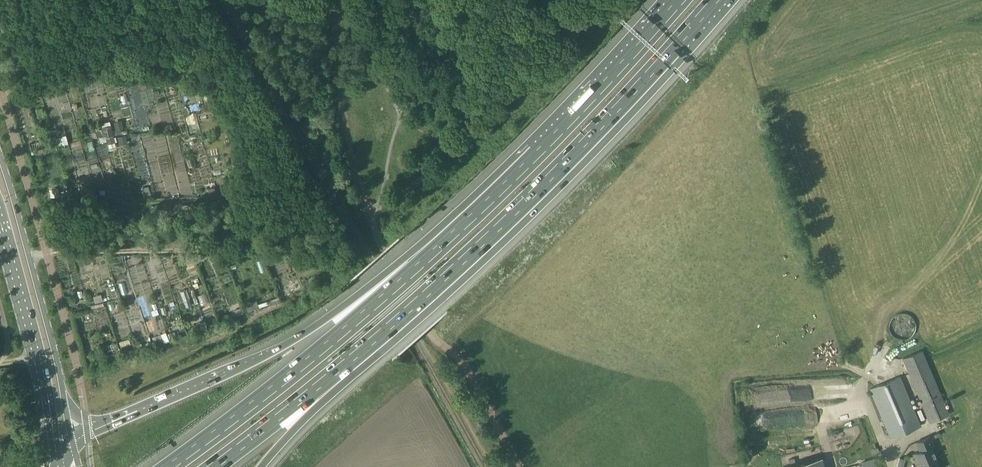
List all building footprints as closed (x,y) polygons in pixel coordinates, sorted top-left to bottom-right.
[(903,358),(924,407),(930,421),(949,413),(922,350),(903,358)] [(870,388),(889,434),(891,438),(921,425),(900,376),(870,388)] [(917,463),(920,461),(922,466),(940,466),(931,446),(934,445),(930,436),(916,441),(920,450),(913,453),(917,463)] [(821,456),(783,466),(824,466),(821,456)] [(861,461),(863,466),(876,466),(877,466),(874,457),(861,461)]
